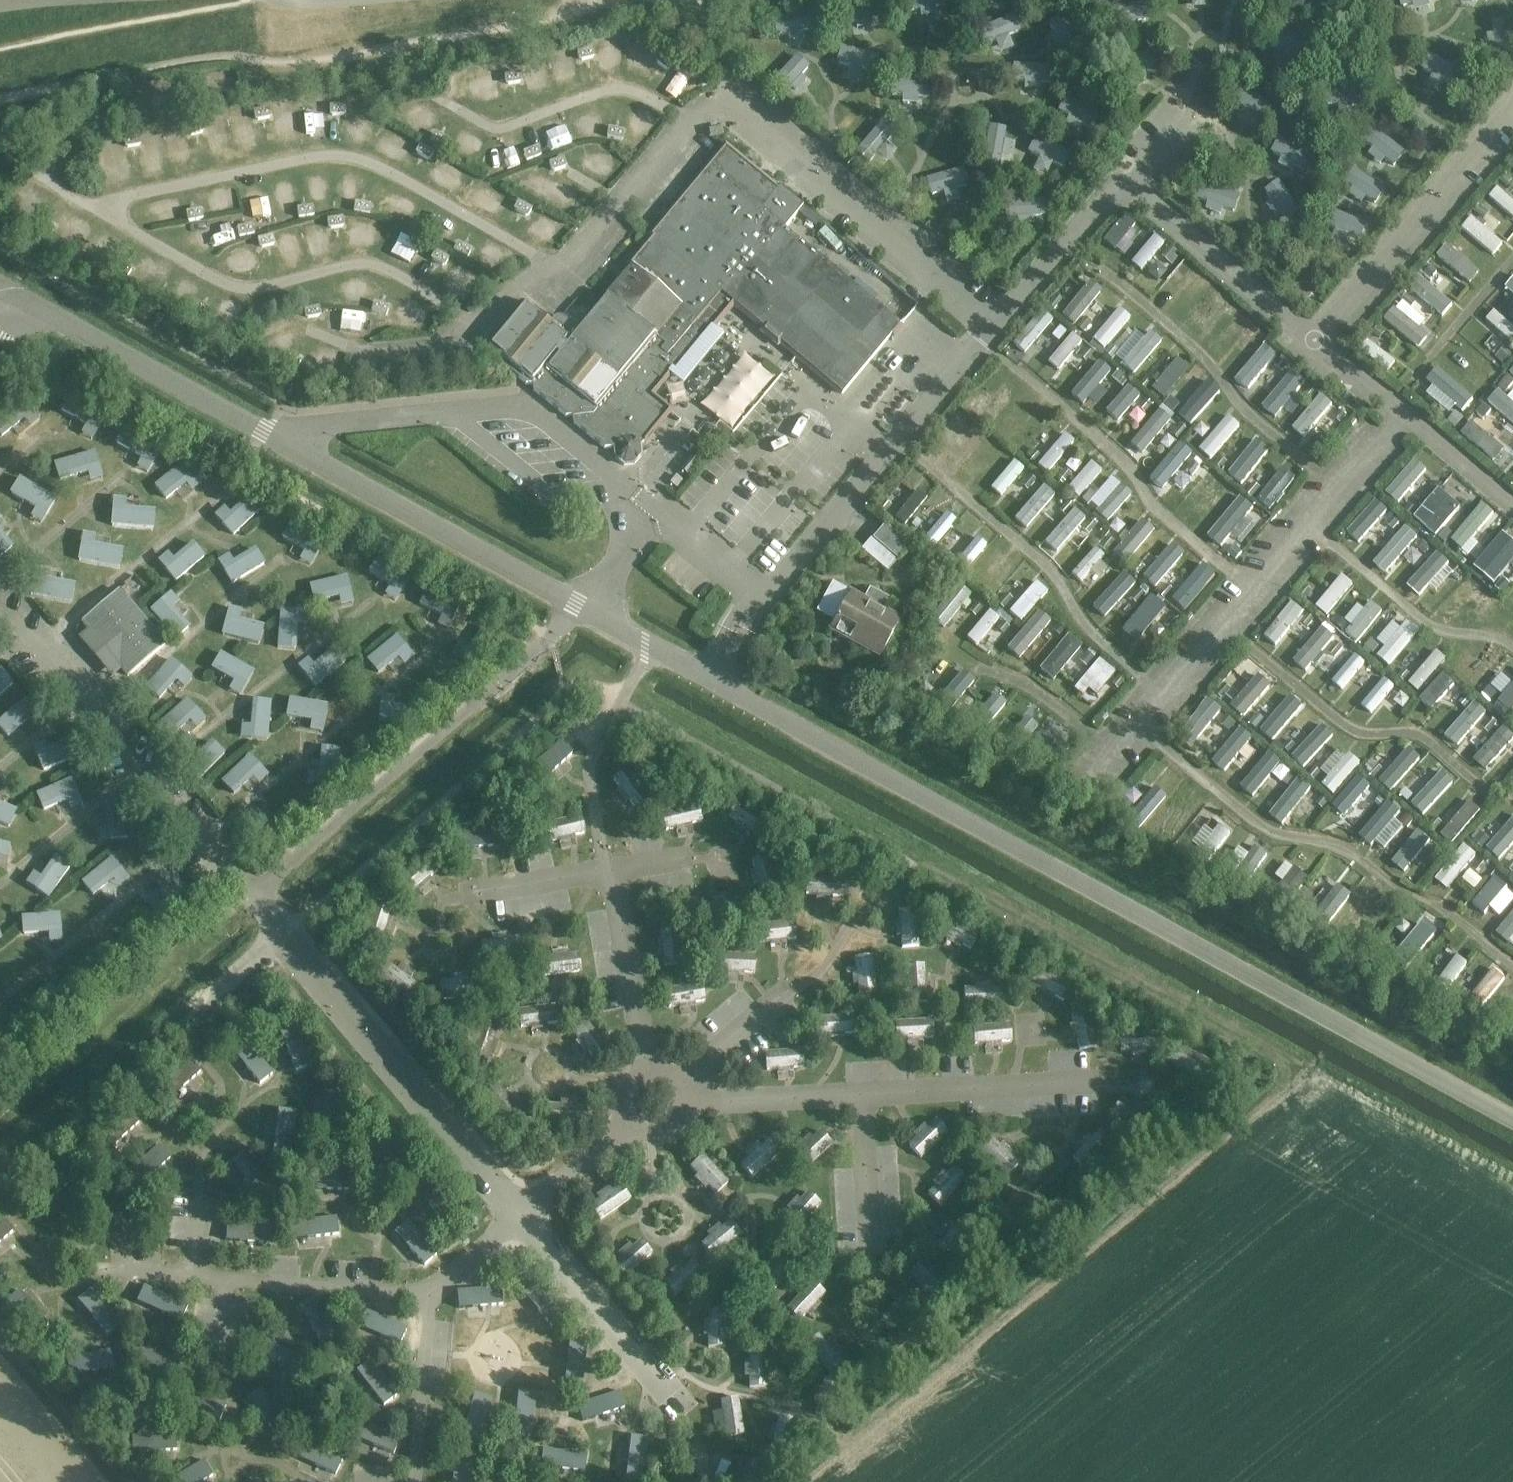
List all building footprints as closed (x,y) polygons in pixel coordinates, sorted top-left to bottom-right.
[(946,0),(904,0),(907,15),(947,8),(946,0)] [(1401,9),(1436,0),(1399,0),(1401,9)] [(883,18),(880,1),(839,8),(842,25),(883,18)] [(1147,4),(1107,8),(1109,25),(1149,22),(1147,4)] [(815,30),(812,14),(773,21),(776,37),(815,30)] [(1087,47),(1062,15),(1049,25),(1073,57),(1087,47)] [(1020,33),(1014,18),(975,32),(981,48),(1020,33)] [(1509,20),(1492,23),(1500,64),(1512,61),(1512,41),(1509,20)] [(875,74),(880,57),(840,47),(835,65),(875,74)] [(591,48),(584,50),(586,59),(594,56),(591,48)] [(584,50),(576,52),(578,60),(586,59),(584,50)] [(661,54),(655,62),(661,67),(667,59),(661,54)] [(1467,75),(1430,55),(1422,70),(1459,90),(1467,75)] [(809,68),(796,56),(768,87),(781,99),(809,68)] [(667,59),(661,67),(667,71),(674,64),(667,59)] [(1052,85),(1053,67),(1013,66),(1012,83),(1052,85)] [(519,73),(511,74),(513,83),(520,82),(519,73)] [(511,74),(504,75),(505,84),(513,83),(511,74)] [(890,98),(930,99),(931,82),(890,81),(890,98)] [(1277,108),(1241,89),(1233,104),(1268,123),(1277,108)] [(1367,91),(1328,89),(1327,106),(1366,109),(1367,91)] [(1102,115),(1066,97),(1058,113),(1093,131),(1102,115)] [(344,105),(337,106),(337,115),(345,115),(344,105)] [(337,106),(329,106),(329,115),(337,115),(337,106)] [(565,130),(575,128),(570,106),(560,108),(565,130)] [(268,109),(260,110),(262,119),(269,118),(268,109)] [(260,110),(253,111),(254,120),(262,119),(260,110)] [(201,124),(194,126),(196,135),(204,133),(201,124)] [(894,136),(881,124),(854,155),(868,167),(894,136)] [(194,126),(186,128),(188,137),(196,135),(194,126)] [(1006,131),(988,127),(981,168),(998,171),(1006,131)] [(608,129),(606,138),(613,140),(615,130),(608,129)] [(615,130),(613,140),(621,141),(623,132),(615,130)] [(1406,155),(1375,130),(1364,143),(1396,168),(1406,155)] [(497,156),(509,161),(518,137),(507,133),(497,156)] [(434,134),(430,143),(437,146),(441,137),(434,134)] [(138,136),(130,137),(132,147),(140,146),(138,136)] [(130,137),(123,139),(124,148),(132,147),(130,137)] [(441,137),(437,146),(444,150),(448,141),(441,137)] [(1071,157),(1036,139),(1028,155),(1063,173),(1071,157)] [(1307,173),(1315,158),(1280,140),(1272,154),(1307,173)] [(613,141),(596,161),(610,172),(626,152),(613,141)] [(420,145),(415,152),(422,157),(426,149),(420,145)] [(553,325),(524,301),(487,345),(494,351),(495,358),(527,384),(534,384),(534,390),(566,417),(573,416),(574,424),(605,449),(611,449),(613,447),(614,448),(615,459),(624,466),(635,465),(641,456),(640,446),(669,412),(650,396),(699,339),(702,341),(732,305),(843,396),(901,327),(785,230),(804,207),(779,187),(777,190),(727,148),(653,236),(655,238),(630,268),(631,269),(577,333),(563,322),(555,322),(553,325)] [(538,148),(530,151),(533,160),(541,157),(538,148)] [(426,149),(422,157),(428,161),(433,153),(426,149)] [(530,151),(523,153),(526,162),(533,160),(530,151)] [(563,158),(556,161),(559,169),(566,167),(563,158)] [(556,161),(548,163),(551,172),(559,169),(556,161)] [(1388,191),(1353,169),(1343,184),(1378,206),(1388,191)] [(968,187),(963,170),(925,180),(929,197),(968,187)] [(1504,174),(1499,180),(1506,187),(1512,180),(1504,174)] [(1303,215),(1279,183),(1266,192),(1289,225),(1303,215)] [(1240,198),(1202,184),(1197,200),(1234,213),(1240,198)] [(1495,187),(1486,197),(1512,221),(1512,204),(1495,187)] [(1008,221),(1046,219),(1045,201),(1007,202),(1008,221)] [(518,202),(514,210),(521,214),(525,206),(518,202)] [(354,203),(353,212),(360,214),(362,204),(354,203)] [(362,204),(360,214),(368,215),(370,206),(362,204)] [(1479,205),(1473,211),(1483,220),(1489,213),(1479,205)] [(525,206),(521,214),(528,218),(532,210),(525,206)] [(311,207),(304,208),(305,218),(312,217),(311,207)] [(304,208),(297,209),(298,219),(305,218),(304,208)] [(1368,225),(1330,210),(1324,226),(1362,241),(1368,225)] [(200,211),(193,213),(194,222),(202,220),(200,211)] [(816,212),(809,219),(828,237),(835,229),(816,212)] [(193,213),(185,214),(187,223),(194,222),(193,213)] [(1135,226),(1123,217),(1103,243),(1114,252),(1135,226)] [(342,218),(334,219),(335,228),(343,227),(342,218)] [(38,224),(36,227),(43,231),(47,223),(41,219),(38,224)] [(334,219),(327,220),(328,229),(335,228),(334,219)] [(1503,246),(1471,219),(1461,230),(1493,258),(1503,246)] [(47,223),(43,231),(49,234),(51,231),(54,226),(47,223)] [(251,226),(244,228),(246,237),(253,235),(251,226)] [(1143,227),(1136,235),(1142,240),(1149,232),(1143,227)] [(244,228),(236,229),(238,238),(246,237),(244,228)] [(1459,232),(1453,239),(1463,247),(1469,240),(1459,232)] [(272,236),(264,237),(266,246),(274,244),(272,236)] [(264,237),(257,239),(259,248),(266,246),(264,237)] [(1164,246),(1154,237),(1131,265),(1141,273),(1164,246)] [(457,243),(453,252),(460,255),(464,247),(457,243)] [(1169,246),(1160,256),(1170,265),(1176,258),(1173,255),(1175,252),(1169,246)] [(464,247),(460,255),(467,259),(471,250),(464,247)] [(1479,275),(1445,247),(1436,258),(1470,286),(1479,275)] [(1179,293),(1201,272),(1192,263),(1199,257),(1191,249),(1162,276),(1179,293)] [(435,251),(431,259),(438,263),(442,255),(435,251)] [(442,255),(438,263),(445,267),(449,259),(442,255)] [(116,267),(114,269),(120,273),(125,265),(119,261),(116,267)] [(1427,264),(1420,272),(1429,281),(1436,272),(1427,264)] [(125,265),(120,273),(127,277),(128,274),(131,269),(125,265)] [(1190,303),(1212,321),(1220,312),(1215,308),(1234,286),(1217,272),(1190,303)] [(1452,307),(1421,280),(1410,291),(1442,319),(1452,307)] [(1505,291),(1512,298),(1512,281),(1505,291)] [(1074,328),(1102,293),(1089,283),(1061,318),(1074,328)] [(1406,294),(1400,300),(1410,309),(1416,302),(1406,294)] [(1056,295),(1049,303),(1055,308),(1062,300),(1056,295)] [(192,309),(191,311),(198,314),(202,306),(195,302),(192,309)] [(1232,302),(1223,312),(1230,318),(1239,307),(1232,302)] [(373,303),(371,312),(378,314),(381,305),(373,303)] [(381,305),(378,314),(385,316),(388,307),(381,305)] [(202,306),(198,314),(204,317),(205,316),(208,309),(202,306)] [(318,307),(311,308),(312,318),(320,316),(318,307)] [(311,308),(303,309),(305,319),(312,318),(311,308)] [(1131,320),(1119,310),(1092,341),(1104,351),(1131,320)] [(1428,338),(1394,310),(1384,322),(1418,350),(1428,338)] [(1494,312),(1486,321),(1512,346),(1512,330),(1494,312)] [(1051,323),(1040,313),(1012,345),(1024,355),(1051,323)] [(1085,317),(1076,327),(1083,332),(1091,322),(1085,317)] [(1059,327),(1051,337),(1057,343),(1066,333),(1059,327)] [(1377,327),(1372,334),(1379,339),(1384,332),(1377,327)] [(1261,330),(1252,340),(1258,346),(1267,335),(1261,330)] [(1160,344),(1149,335),(1122,366),(1133,376),(1160,344)] [(1082,345),(1072,336),(1048,364),(1058,372),(1082,345)] [(1395,364),(1366,343),(1359,352),(1387,374),(1395,364)] [(1089,346),(1080,357),(1085,362),(1094,351),(1089,346)] [(1110,346),(1104,354),(1110,359),(1116,352),(1110,346)] [(1495,357),(1506,366),(1512,358),(1512,356),(1504,347),(1495,357)] [(1277,358),(1265,348),(1235,383),(1247,393),(1277,358)] [(288,353),(284,361),(291,364),(295,356),(288,353)] [(295,356),(291,364),(297,367),(301,359),(295,356)] [(746,356),(703,408),(733,433),(776,381),(746,356)] [(1279,360),(1274,365),(1282,372),(1287,367),(1279,360)] [(1189,371),(1177,361),(1152,391),(1163,401),(1189,371)] [(1110,374),(1099,364),(1071,397),(1082,406),(1110,374)] [(1473,401),(1438,370),(1426,384),(1461,415),(1473,401)] [(1112,372),(1106,379),(1112,384),(1118,377),(1112,372)] [(1306,384),(1292,373),(1262,410),(1276,421),(1306,384)] [(1506,377),(1497,387),(1503,392),(1512,382),(1506,377)] [(1144,378),(1138,385),(1144,391),(1150,383),(1144,378)] [(1480,378),(1474,385),(1482,392),(1487,385),(1480,378)] [(1222,395),(1209,383),(1178,417),(1190,429),(1222,395)] [(1309,388),(1303,395),(1309,400),(1315,393),(1309,388)] [(1139,399),(1128,389),(1106,414),(1117,424),(1139,399)] [(109,415),(69,391),(58,410),(80,423),(74,434),(91,444),(109,415)] [(0,411),(0,438),(1,439),(21,422),(29,431),(44,418),(22,392),(0,411)] [(1342,399),(1345,401),(1351,395),(1348,392),(1342,399)] [(1498,393),(1488,405),(1512,427),(1512,405),(1498,393)] [(1169,397),(1162,406),(1172,414),(1179,406),(1169,397)] [(971,398),(965,405),(971,410),(977,403),(971,398)] [(1332,407),(1321,398),(1293,431),(1305,441),(1332,407)] [(1144,401),(1138,408),(1144,413),(1150,406),(1144,401)] [(1483,404),(1475,413),(1483,419),(1490,411),(1483,404)] [(1340,410),(1334,418),(1340,423),(1346,415),(1340,410)] [(1456,411),(1447,422),(1455,429),(1464,418),(1456,411)] [(1169,422),(1158,412),(1130,447),(1141,456),(1169,422)] [(1240,428),(1229,418),(1199,452),(1210,462),(1240,428)] [(165,446),(125,422),(114,440),(137,454),(130,465),(147,475),(165,446)] [(1504,451),(1471,424),(1461,436),(1494,464),(1504,451)] [(1003,425),(996,432),(1003,438),(1009,430),(1003,425)] [(1180,425),(1172,435),(1178,440),(1186,430),(1180,425)] [(972,426),(966,433),(972,438),(978,431),(972,426)] [(1074,445),(1065,436),(1038,468),(1047,476),(1074,445)] [(1270,453),(1256,442),(1229,476),(1242,487),(1270,453)] [(1191,456),(1178,446),(1149,482),(1162,492),(1191,456)] [(95,449),(51,462),(57,483),(82,475),(86,487),(105,481),(95,449)] [(1002,451),(995,459),(1002,464),(1008,457),(1002,451)] [(1035,451),(1029,458),(1034,463),(1040,456),(1035,451)] [(186,456),(150,486),(164,503),(184,486),(192,495),(207,483),(186,456)] [(1221,457),(1215,465),(1221,470),(1227,462),(1221,457)] [(1193,462),(1185,472),(1191,477),(1199,467),(1193,462)] [(1427,472),(1415,462),(1387,496),(1398,506),(1427,472)] [(1023,471),(1014,463),(991,490),(1000,498),(1023,471)] [(1101,474),(1091,465),(1067,491),(1077,500),(1101,474)] [(1064,469),(1055,479),(1062,485),(1071,475),(1064,469)] [(1296,481),(1283,471),(1258,503),(1271,513),(1296,481)] [(58,496),(18,473),(7,491),(29,505),(23,515),(40,526),(58,496)] [(1030,475),(1021,485),(1028,490),(1036,480),(1030,475)] [(1254,483),(1245,494),(1251,498),(1259,487),(1254,483)] [(1229,486),(1221,496),(1226,501),(1234,491),(1229,486)] [(1132,497),(1120,487),(1095,515),(1107,525),(1132,497)] [(1054,498),(1043,489),(1015,521),(1025,531),(1054,498)] [(231,538),(265,507),(251,491),(231,509),(223,499),(208,513),(231,538)] [(1089,491),(1081,501),(1087,506),(1089,503),(1095,496),(1089,491)] [(927,500),(917,492),(894,519),(904,528),(927,500)] [(1462,510),(1441,492),(1415,521),(1436,539),(1462,510)] [(107,527),(153,530),(155,508),(128,506),(129,494),(109,493),(107,527)] [(885,500),(878,508),(884,513),(891,506),(885,500)] [(1068,500),(1059,511),(1065,516),(1074,505),(1068,500)] [(1254,511),(1241,500),(1208,539),(1222,550),(1254,511)] [(1388,513),(1376,503),(1348,537),(1360,547),(1388,513)] [(1409,505),(1404,511),(1411,517),(1416,511),(1409,505)] [(1494,515),(1482,506),(1452,543),(1463,553),(1494,515)] [(1084,522),(1074,513),(1044,546),(1055,555),(1084,522)] [(956,523),(947,514),(924,541),(934,549),(956,523)] [(1395,514),(1386,524),(1393,530),(1401,520),(1395,514)] [(329,541),(289,517),(278,535),(301,549),(294,559),(312,570),(329,541)] [(1090,520),(1082,530),(1088,534),(1096,525),(1090,520)] [(1154,534),(1141,523),(1112,557),(1125,567),(1154,534)] [(74,560),(119,568),(123,547),(97,542),(100,530),(80,527),(74,560)] [(887,571),(908,547),(884,527),(874,539),(873,538),(862,551),(887,571)] [(14,545),(0,529),(0,558),(14,545)] [(1446,529),(1439,539),(1445,544),(1453,535),(1446,529)] [(1418,540),(1406,530),(1374,568),(1386,578),(1418,540)] [(775,558),(783,544),(770,536),(761,550),(775,558)] [(1503,536),(1475,570),(1495,586),(1512,564),(1512,545),(1503,536)] [(174,584),(207,553),(192,537),(173,555),(165,546),(150,560),(174,584)] [(1108,537),(1099,547),(1105,553),(1114,543),(1108,537)] [(987,548),(977,540),(954,568),(964,576),(987,548)] [(1420,540),(1415,546),(1424,554),(1429,548),(1420,540)] [(228,587),(268,563),(257,544),(234,558),(228,547),(211,558),(228,587)] [(1184,557),(1171,546),(1143,579),(1155,590),(1184,557)] [(1235,547),(1228,555),(1235,560),(1242,552),(1235,547)] [(945,551),(939,558),(945,564),(952,557),(945,551)] [(1105,559),(1096,551),(1072,577),(1081,585),(1105,559)] [(414,579),(376,553),(364,571),(386,586),(379,596),(395,607),(414,579)] [(1449,565),(1437,555),(1409,589),(1421,599),(1449,565)] [(1138,562),(1132,570),(1138,575),(1144,568),(1138,562)] [(26,596),(72,604),(76,582),(50,578),(52,566),(32,563),(26,596)] [(1454,566),(1445,575),(1452,581),(1460,571),(1454,566)] [(350,570),(305,580),(310,601),(336,595),(338,607),(358,603),(350,570)] [(975,571),(969,578),(975,583),(981,576),(975,571)] [(1210,583),(1199,573),(1172,604),(1184,614),(1210,583)] [(876,576),(871,582),(890,597),(894,591),(876,576)] [(1135,587),(1124,576),(1092,609),(1104,620),(1135,587)] [(1353,587),(1341,578),(1316,609),(1327,618),(1353,587)] [(1503,579),(1495,589),(1502,594),(1510,585),(1503,579)] [(467,602),(424,582),(415,602),(440,613),(434,624),(453,632),(467,602)] [(1048,594),(1037,584),(1010,615),(1021,625),(1048,594)] [(1166,585),(1157,595),(1163,600),(1172,590),(1166,585)] [(144,608),(175,643),(191,628),(174,609),(183,601),(170,586),(144,608)] [(884,652),(900,621),(882,611),(887,601),(870,592),(862,606),(849,599),(850,595),(833,586),(822,605),(826,607),(822,615),(835,621),(830,631),(852,643),(856,637),(884,652)] [(972,599),(958,587),(930,620),(943,631),(972,599)] [(1304,587),(1296,596),(1303,601),(1310,592),(1304,587)] [(1139,589),(1131,598),(1137,604),(1146,595),(1139,589)] [(167,645),(120,590),(81,624),(87,632),(79,639),(112,678),(121,670),(128,679),(167,645)] [(1006,593),(997,603),(1003,609),(1012,599),(1006,593)] [(1488,594),(1479,603),(1486,609),(1487,608),(1494,600),(1488,594)] [(977,601),(969,611),(975,616),(984,607),(977,601)] [(1163,612),(1152,603),(1125,634),(1136,643),(1163,612)] [(1382,614),(1371,604),(1346,634),(1358,644),(1382,614)] [(218,638),(263,648),(268,627),(242,621),(245,609),(225,605),(218,638)] [(1303,614),(1291,605),(1263,639),(1275,648),(1303,614)] [(278,607),(275,653),(297,654),(298,628),(310,628),(312,609),(278,607)] [(998,621),(989,613),(966,640),(976,648),(998,621)] [(1050,624),(1038,613),(1007,650),(1019,661),(1050,624)] [(1308,614),(1301,623),(1308,628),(1314,619),(1308,614)] [(1383,614),(1367,633),(1378,642),(1394,623),(1383,614)] [(1172,616),(1163,626),(1169,631),(1178,621),(1172,616)] [(1338,616),(1332,623),(1342,631),(1348,625),(1338,616)] [(1002,622),(997,629),(1003,635),(1009,627),(1002,622)] [(1418,634),(1406,624),(1378,658),(1390,668),(1418,634)] [(1057,625),(1052,632),(1058,637),(1063,630),(1057,625)] [(476,676),(500,637),(482,626),(468,648),(457,642),(447,659),(476,676)] [(396,630),(360,660),(374,676),(394,660),(402,669),(418,656),(396,630)] [(1334,640),(1322,630),(1294,665),(1306,674),(1334,640)] [(1082,650),(1068,638),(1039,673),(1053,684),(1082,650)] [(1370,640),(1364,647),(1372,655),(1379,647),(1370,640)] [(1337,643),(1329,652),(1335,657),(1343,648),(1337,643)] [(313,692),(349,662),(335,645),(315,662),(307,653),(291,666),(313,692)] [(256,670),(217,647),(205,665),(228,679),(222,689),(239,699),(256,670)] [(1086,653),(1078,662),(1085,668),(1093,659),(1086,653)] [(171,654),(141,690),(158,703),(175,683),(184,691),(197,676),(171,654)] [(1446,662),(1437,654),(1409,685),(1419,694),(1446,662)] [(1230,687),(1243,664),(1232,657),(1219,680),(1230,687)] [(1365,665),(1355,657),(1333,685),(1342,692),(1365,665)] [(1115,676),(1097,661),(1073,692),(1082,699),(1088,693),(1096,699),(1115,676)] [(1460,666),(1454,673),(1461,678),(1467,671),(1460,666)] [(1403,669),(1397,676),(1403,682),(1410,675),(1403,669)] [(14,689),(1,674),(0,675),(0,700),(14,689)] [(975,684),(963,674),(935,707),(946,717),(975,684)] [(1119,674),(1111,683),(1117,689),(1126,679),(1119,674)] [(1271,686),(1259,677),(1231,711),(1243,720),(1271,686)] [(1455,687),(1444,677),(1421,702),(1431,712),(1455,687)] [(1394,689),(1384,681),(1362,708),(1371,716),(1394,689)] [(1224,684),(1215,694),(1222,700),(1231,689),(1224,684)] [(1489,688),(1482,696),(1490,703),(1496,694),(1489,688)] [(1496,709),(1508,720),(1512,714),(1512,691),(1496,709)] [(185,693),(151,724),(166,740),(185,723),(193,732),(208,718),(185,693)] [(329,700),(283,694),(280,716),(306,719),(304,731),(324,734),(329,700)] [(374,728),(421,733),(423,712),(397,709),(398,696),(378,694),(374,728)] [(920,695),(915,702),(921,706),(926,700),(920,695)] [(268,744),(273,698),(251,697),(249,723),(236,722),(235,742),(268,744)] [(1006,707),(995,697),(970,726),(981,736),(1006,707)] [(1465,698),(1459,705),(1464,709),(1470,702),(1465,698)] [(1302,710),(1290,700),(1262,734),(1274,744),(1302,710)] [(26,701),(0,724),(0,731),(9,741),(28,724),(35,732),(45,723),(26,701)] [(1221,714),(1209,704),(1178,741),(1190,751),(1221,714)] [(1487,715),(1475,706),(1446,740),(1458,749),(1487,715)] [(1257,714),(1249,723),(1256,729),(1264,719),(1257,714)] [(1227,715),(1220,724),(1230,731),(1237,722),(1227,715)] [(1490,718),(1482,728),(1488,733),(1497,723),(1490,718)] [(1037,730),(1026,720),(1000,749),(1012,759),(1037,730)] [(1333,736),(1322,727),(1293,761),(1305,770),(1333,736)] [(1503,730),(1475,764),(1487,774),(1512,742),(1512,738),(1503,730)] [(1252,741),(1240,731),(1212,765),(1224,775),(1252,741)] [(994,733),(986,743),(992,749),(1000,739),(994,733)] [(194,783),(227,751),(212,735),(193,754),(184,745),(170,759),(194,783)] [(1289,740),(1283,747),(1289,753),(1295,746),(1289,740)] [(32,748),(42,775),(79,761),(72,743),(48,752),(45,743),(32,748)] [(573,758),(561,743),(524,774),(537,789),(573,758)] [(336,793),(341,747),(320,745),(317,771),(304,770),(302,790),(336,793)] [(249,749),(216,780),(231,796),(250,778),(258,787),(273,773),(249,749)] [(1026,750),(1017,761),(1024,766),(1032,755),(1026,750)] [(1420,762),(1409,752),(1380,785),(1391,795),(1420,762)] [(1281,766),(1269,756),(1241,790),(1253,800),(1281,766)] [(1361,766),(1350,756),(1322,788),(1334,798),(1361,766)] [(1314,767),(1308,774),(1315,780),(1321,773),(1314,767)] [(1379,767),(1370,778),(1377,783),(1386,773),(1379,767)] [(652,799),(628,770),(614,782),(637,811),(652,799)] [(1454,786),(1443,775),(1412,807),(1423,818),(1454,786)] [(1371,788),(1359,779),(1334,809),(1346,819),(1371,788)] [(84,808),(72,781),(37,797),(44,814),(67,804),(71,813),(84,808)] [(1311,792),(1299,782),(1270,819),(1283,828),(1311,792)] [(1166,800),(1154,790),(1126,824),(1138,834),(1166,800)] [(1405,790),(1399,796),(1407,803),(1413,797),(1405,790)] [(1322,796),(1316,803),(1322,809),(1328,802),(1322,796)] [(1380,807),(1385,802),(1379,797),(1375,802),(1380,807)] [(1124,800),(1117,809),(1124,815),(1131,806),(1124,800)] [(99,845),(128,842),(123,803),(104,805),(107,830),(98,831),(99,845)] [(769,822),(736,803),(727,819),(759,838),(769,822)] [(1481,813),(1469,804),(1441,838),(1453,847),(1481,813)] [(1400,816),(1388,806),(1360,840),(1372,850),(1400,816)] [(10,832),(18,814),(0,807),(0,828),(10,832)] [(702,825),(698,807),(661,815),(664,833),(702,825)] [(1407,815),(1401,823),(1408,829),(1414,821),(1407,815)] [(1435,817),(1427,827),(1433,832),(1441,822),(1435,817)] [(586,837),(582,818),(546,825),(550,844),(586,837)] [(1487,852),(1500,864),(1512,849),(1512,822),(1487,852)] [(1151,823),(1142,833),(1148,839),(1157,828),(1151,823)] [(1230,835),(1219,828),(1195,860),(1206,868),(1230,835)] [(501,849),(500,830),(458,834),(460,853),(501,849)] [(1481,833),(1473,842),(1481,849),(1489,840),(1481,833)] [(1430,844),(1419,834),(1393,865),(1405,875),(1430,844)] [(1227,862),(1237,867),(1250,841),(1241,836),(1227,862)] [(1189,845),(1181,855),(1187,861),(1195,850),(1189,845)] [(0,846),(0,860),(8,861),(11,848),(0,846)] [(1475,859),(1463,849),(1435,883),(1447,893),(1475,859)] [(1268,857),(1256,850),(1234,883),(1246,890),(1268,857)] [(778,897),(771,858),(751,861),(759,900),(778,897)] [(438,874),(427,859),(397,881),(408,896),(438,874)] [(1482,859),(1473,869),(1479,875),(1488,865),(1482,859)] [(26,886),(49,903),(72,871),(56,860),(43,878),(41,881),(34,875),(26,886)] [(129,882),(110,861),(81,887),(94,901),(113,884),(119,891),(129,882)] [(1214,869),(1206,879),(1214,884),(1221,874),(1214,869)] [(1469,870),(1462,880),(1474,889),(1482,880),(1469,870)] [(1308,882),(1296,872),(1268,906),(1280,916),(1308,882)] [(842,901),(844,880),(805,878),(804,899),(842,901)] [(152,919),(181,918),(179,879),(160,880),(161,905),(152,906),(152,919)] [(1506,890),(1495,881),(1474,905),(1485,914),(1506,890)] [(1350,900),(1339,890),(1310,924),(1322,934),(1350,900)] [(743,920),(739,900),(701,908),(705,928),(743,920)] [(392,910),(375,905),(364,942),(381,947),(392,910)] [(1298,914),(1304,919),(1310,911),(1304,906),(1298,914)] [(918,951),(916,910),(899,911),(901,952),(918,951)] [(63,945),(61,916),(22,919),(24,938),(49,936),(50,946),(63,945)] [(1496,936),(1508,946),(1512,941),(1512,916),(1496,936)] [(980,939),(946,920),(938,934),(972,953),(980,939)] [(1340,920),(1332,931),(1339,936),(1347,926),(1340,920)] [(794,924),(757,927),(758,946),(796,942),(794,924)] [(682,968),(678,928),(660,930),(664,970),(682,968)] [(1435,939),(1421,928),(1393,963),(1406,974),(1435,939)] [(519,941),(483,945),(484,964),(521,961),(519,941)] [(754,977),(755,958),(718,955),(717,974),(754,977)] [(580,956),(543,960),(545,979),(582,975),(580,956)] [(1468,965),(1458,958),(1436,986),(1446,994),(1468,965)] [(876,998),(872,959),(854,960),(858,1000),(876,998)] [(926,1006),(924,968),(906,969),(909,1007),(926,1006)] [(1424,971),(1419,977),(1426,983),(1431,977),(1424,971)] [(1506,982),(1494,972),(1466,1006),(1478,1016),(1506,982)] [(1072,991),(1039,973),(1031,988),(1064,1006),(1072,991)] [(478,981),(441,985),(443,1003),(480,1000),(478,981)] [(705,1005),(702,986),(665,993),(668,1011),(705,1005)] [(1462,987),(1453,998),(1460,1003),(1468,992),(1462,987)] [(1002,1010),(1001,989),(964,991),(965,1011),(1002,1010)] [(1498,1006),(1490,1016),(1497,1022),(1505,1012),(1498,1006)] [(555,1008),(517,1012),(519,1030),(558,1026),(555,1008)] [(1091,1011),(1073,1014),(1080,1054),(1098,1051),(1091,1011)] [(1501,1028),(1512,1038),(1512,1013),(1501,1028)] [(854,1018),(816,1019),(817,1038),(854,1037),(854,1018)] [(933,1041),(932,1022),(896,1023),(897,1042),(933,1041)] [(307,1067),(295,1023),(281,1027),(292,1071),(307,1067)] [(593,1064),(609,1053),(589,1023),(572,1033),(593,1064)] [(1012,1046),(1010,1026),(973,1028),(974,1048),(1012,1046)] [(494,1039),(478,1033),(467,1065),(482,1071),(494,1039)] [(1158,1035),(1120,1036),(1121,1055),(1158,1054),(1158,1035)] [(274,1073),(245,1038),(233,1048),(262,1083),(274,1073)] [(1175,1051),(1168,1064),(1202,1080),(1208,1067),(1175,1051)] [(804,1073),(803,1054),(764,1055),(765,1074),(804,1073)] [(190,1057),(155,1086),(165,1098),(200,1069),(190,1057)] [(340,1130),(343,1085),(327,1084),(325,1129),(340,1130)] [(1152,1124),(1122,1100),(1111,1115),(1141,1138),(1152,1124)] [(586,1128),(588,1109),(545,1106),(543,1124),(586,1128)] [(291,1153),(293,1108),(277,1107),(275,1152),(291,1153)] [(129,1109),(95,1138),(105,1150),(139,1120),(129,1109)] [(948,1136),(935,1123),(908,1149),(921,1162),(948,1136)] [(1114,1144),(1100,1131),(1073,1158),(1086,1172),(1114,1144)] [(832,1148),(820,1135),(793,1160),(805,1173),(832,1148)] [(1018,1167),(992,1141),(979,1153),(1006,1180),(1018,1167)] [(780,1157),(767,1143),(739,1168),(752,1182),(780,1157)] [(159,1146),(125,1175),(135,1187),(169,1158),(159,1146)] [(272,1186),(244,1151),(232,1160),(260,1196),(272,1186)] [(730,1185),(705,1157),(690,1170),(715,1198),(730,1185)] [(969,1182),(956,1169),(928,1195),(940,1209),(969,1182)] [(349,1173),(304,1171),(303,1187),(348,1189),(349,1173)] [(455,1212),(428,1176),(415,1185),(442,1222),(455,1212)] [(630,1204),(620,1188),(588,1209),(598,1225),(630,1204)] [(140,1226),(112,1191),(100,1200),(128,1235),(140,1226)] [(821,1208),(807,1195),(781,1222),(796,1235),(821,1208)] [(1084,1211),(1072,1197),(1042,1223),(1055,1238),(1084,1211)] [(1023,1228),(996,1202),(984,1215),(1012,1240),(1023,1228)] [(0,1219),(0,1239),(10,1231),(0,1219)] [(335,1219),(290,1223),(291,1238),(336,1235),(335,1219)] [(976,1233),(962,1220),(936,1248),(950,1261),(976,1233)] [(437,1258),(407,1224),(395,1235),(425,1268),(437,1258)] [(742,1239),(731,1224),(701,1247),(712,1262),(742,1239)] [(271,1227),(226,1225),(226,1241),(271,1242),(271,1227)] [(652,1258),(640,1244),(611,1267),(623,1282),(652,1258)] [(797,1269),(784,1256),(759,1282),(773,1295),(797,1269)] [(705,1277),(693,1262),(663,1286),(675,1301),(705,1277)] [(950,1289),(924,1262),(910,1275),(935,1302),(950,1289)] [(564,1318),(537,1282),(525,1292),(552,1328),(564,1318)] [(824,1297),(811,1285),(785,1312),(798,1325),(824,1297)] [(502,1287),(457,1286),(456,1302),(502,1302),(502,1287)] [(185,1305),(144,1288),(138,1302),(179,1320),(185,1305)] [(120,1325),(92,1290),(80,1300),(108,1335),(120,1325)] [(4,1303),(34,1337),(46,1327),(16,1293),(4,1303)] [(337,1339),(315,1299),(302,1307),(323,1346),(337,1339)] [(405,1331),(364,1312),(357,1326),(398,1345),(405,1331)] [(724,1351),(725,1313),(707,1313),(707,1351),(724,1351)] [(457,1336),(459,1318),(440,1316),(439,1335),(457,1336)] [(843,1365),(818,1338),(805,1350),(830,1377),(843,1365)] [(298,1357),(256,1339),(250,1353),(291,1371),(298,1357)] [(567,1340),(565,1385),(580,1386),(583,1341),(567,1340)] [(178,1349),(133,1349),(133,1364),(178,1365),(178,1349)] [(110,1353),(65,1359),(67,1375),(112,1368),(110,1353)] [(766,1392),(766,1353),(748,1353),(748,1392),(766,1392)] [(396,1399),(371,1362),(358,1370),(384,1407),(396,1399)] [(841,1387),(823,1383),(815,1420),(832,1424),(841,1387)] [(226,1408),(184,1389),(178,1403),(219,1422),(226,1408)] [(520,1389),(517,1434),(532,1435),(535,1390),(520,1389)] [(287,1424),(258,1390),(246,1400),(275,1434),(287,1424)] [(476,1394),(463,1438),(478,1442),(491,1399),(476,1394)] [(618,1395),(575,1406),(578,1421),(622,1410),(618,1395)] [(743,1440),(738,1403),(720,1406),(725,1443),(743,1440)] [(786,1461),(796,1423),(778,1418),(768,1456),(786,1461)] [(401,1439),(360,1420),(353,1434),(394,1453),(401,1439)] [(176,1434),(131,1436),(132,1451),(177,1450),(176,1434)] [(628,1481),(635,1481),(643,1481),(647,1438),(631,1437),(628,1481)] [(343,1460),(303,1439),(296,1453),(336,1473),(343,1460)] [(588,1452),(543,1449),(541,1464),(586,1467),(588,1452)] [(453,1481),(469,1481),(471,1459),(455,1458),(453,1481)] [(168,1481),(204,1481),(212,1478),(206,1464),(168,1481)]
